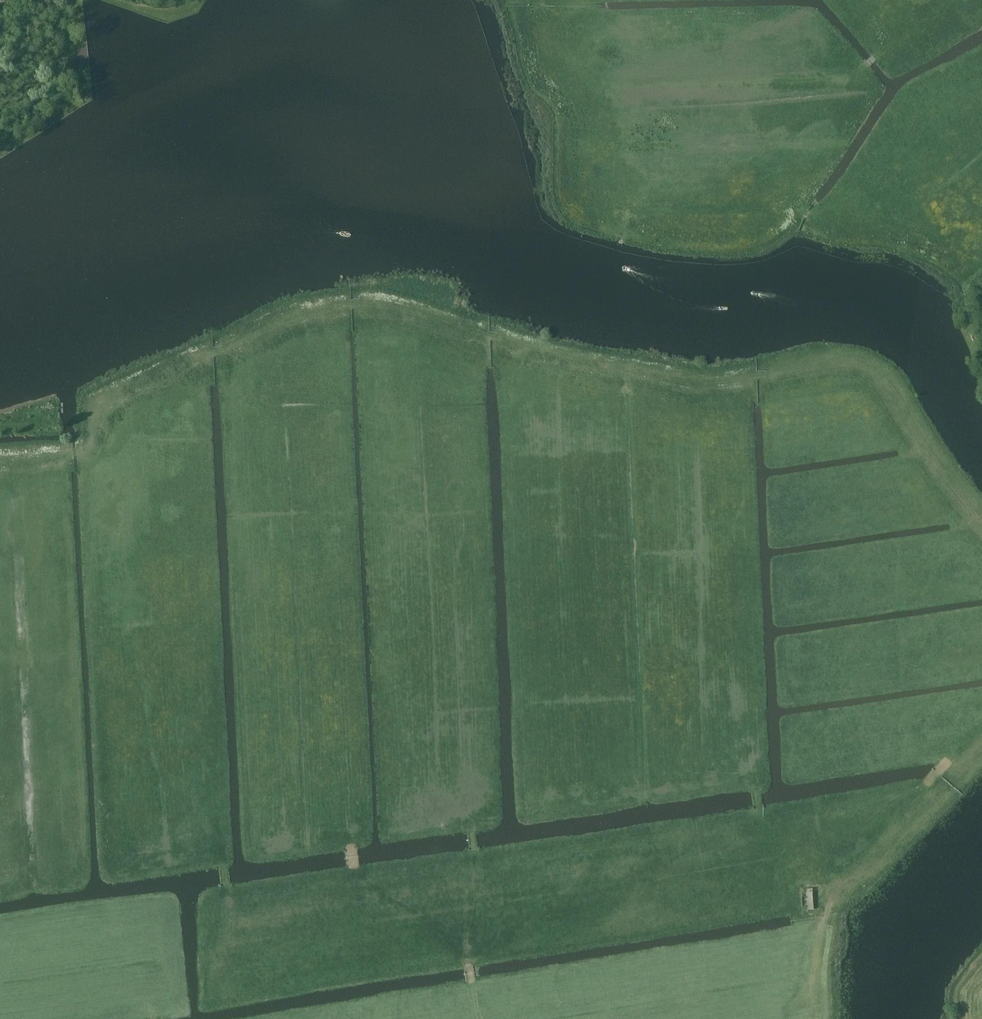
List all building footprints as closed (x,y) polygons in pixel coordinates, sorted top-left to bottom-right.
[(813,888),(803,888),(803,908),(813,908),(813,888)]
